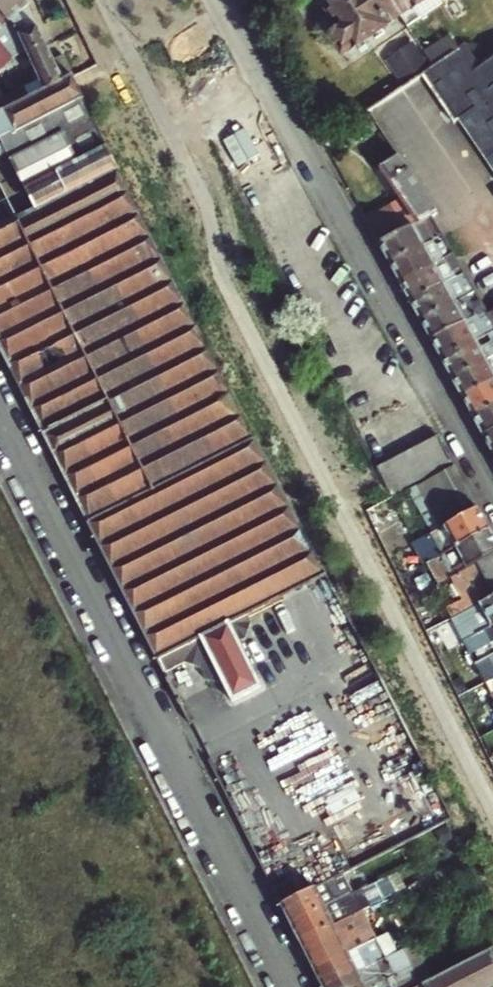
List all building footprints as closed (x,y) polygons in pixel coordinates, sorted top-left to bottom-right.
[(23,37),(39,29),(25,0),(0,0),(0,10),(23,37)] [(348,44),(351,48),(388,23),(386,18),(397,11),(389,0),(328,0),(322,4),(334,23),(325,29),(339,50),(348,44)] [(397,11),(409,3),(412,7),(422,0),(389,0),(397,11)] [(3,30),(12,41),(23,54),(29,49),(23,37),(0,10),(0,33),(3,30)] [(32,54),(48,47),(39,29),(23,37),(29,49),(32,54)] [(0,33),(0,41),(5,47),(12,41),(3,30),(0,33)] [(433,66),(453,52),(447,43),(428,57),(433,66)] [(55,61),(48,47),(32,54),(43,78),(48,90),(74,77),(64,56),(55,61)] [(423,72),(455,121),(459,118),(492,170),(492,56),(468,73),(453,52),(433,66),(423,72)] [(423,72),(433,66),(428,57),(401,76),(407,83),(423,72)] [(22,185),(35,210),(16,219),(154,490),(257,437),(125,181),(74,77),(48,90),(35,96),(0,114),(0,136),(12,130),(23,153),(9,159),(22,185)] [(43,78),(28,85),(35,96),(48,90),(43,78)] [(379,128),(369,114),(347,128),(358,143),(379,128)] [(381,245),(413,227),(432,217),(406,173),(404,175),(394,160),(382,168),(405,202),(368,222),(381,245)] [(22,185),(0,196),(0,227),(16,219),(35,210),(22,185)] [(413,227),(424,246),(443,236),(432,217),(413,227)] [(88,523),(154,490),(16,219),(0,227),(0,349),(88,523)] [(391,265),(424,246),(413,227),(381,245),(391,265)] [(446,258),(453,254),(443,236),(424,246),(391,265),(401,283),(446,258)] [(454,273),(462,268),(453,254),(446,258),(454,273)] [(454,273),(446,258),(401,283),(412,303),(464,273),(462,268),(454,273)] [(422,321),(455,303),(466,297),(475,292),(464,273),(412,303),(422,321)] [(476,316),(474,311),(466,297),(455,303),(466,322),(467,321),(476,316)] [(466,322),(455,303),(422,321),(432,341),(466,322)] [(483,306),(474,311),(476,316),(486,311),(483,306)] [(480,322),(485,332),(492,327),(492,323),(489,316),(488,314),(486,311),(476,316),(480,322)] [(480,322),(476,316),(467,321),(478,342),(492,334),(492,327),(485,332),(480,322)] [(467,321),(466,322),(432,341),(444,361),(478,342),(467,321)] [(478,342),(444,361),(453,379),(486,362),(492,358),(492,344),(482,350),(478,342)] [(492,385),(492,375),(486,362),(453,379),(465,401),(492,385)] [(492,407),(492,385),(465,401),(474,418),(492,407)] [(474,418),(485,437),(492,432),(492,407),(474,418)] [(485,437),(492,453),(492,432),(485,437)] [(439,436),(426,442),(441,469),(453,463),(439,436)] [(328,575),(257,437),(154,490),(88,523),(164,674),(185,663),(200,667),(206,679),(218,682),(222,680),(232,701),(261,686),(238,641),(246,638),(252,623),(248,615),(328,575)] [(426,442),(414,449),(428,475),(441,469),(426,442)] [(414,449),(403,455),(416,482),(428,475),(414,449)] [(403,455),(390,461),(404,488),(416,482),(403,455)] [(404,488),(390,461),(378,468),(391,495),(404,488)] [(478,509),(455,466),(409,490),(433,533),(478,509)] [(416,543),(426,563),(489,530),(478,509),(433,533),(416,543)] [(426,563),(437,585),(450,578),(492,555),(492,537),(489,530),(426,563)] [(450,578),(462,600),(447,608),(452,620),(481,605),(492,598),(492,555),(450,578)] [(481,605),(486,614),(458,629),(465,642),(482,633),(492,627),(492,598),(481,605)] [(482,633),(492,654),(492,627),(482,633)] [(492,654),(476,663),(486,683),(492,679),(492,654)] [(292,880),(274,889),(281,905),(300,895),(292,880)] [(340,885),(346,897),(349,896),(353,894),(347,882),(340,885)] [(316,887),(300,895),(281,905),(291,924),(346,897),(340,885),(320,895),(316,887)] [(346,897),(291,924),(300,942),(349,917),(347,912),(352,910),(354,914),(357,913),(349,896),(346,897)] [(300,942),(310,960),(359,936),(360,935),(350,917),(349,917),(300,942)] [(310,960),(323,986),(329,986),(374,965),(359,936),(310,960)] [(424,985),(425,986),(491,986),(492,986),(492,949),(424,985)] [(329,986),(374,986),(395,976),(386,959),(374,965),(329,986)] [(374,986),(400,986),(395,976),(374,986)]
